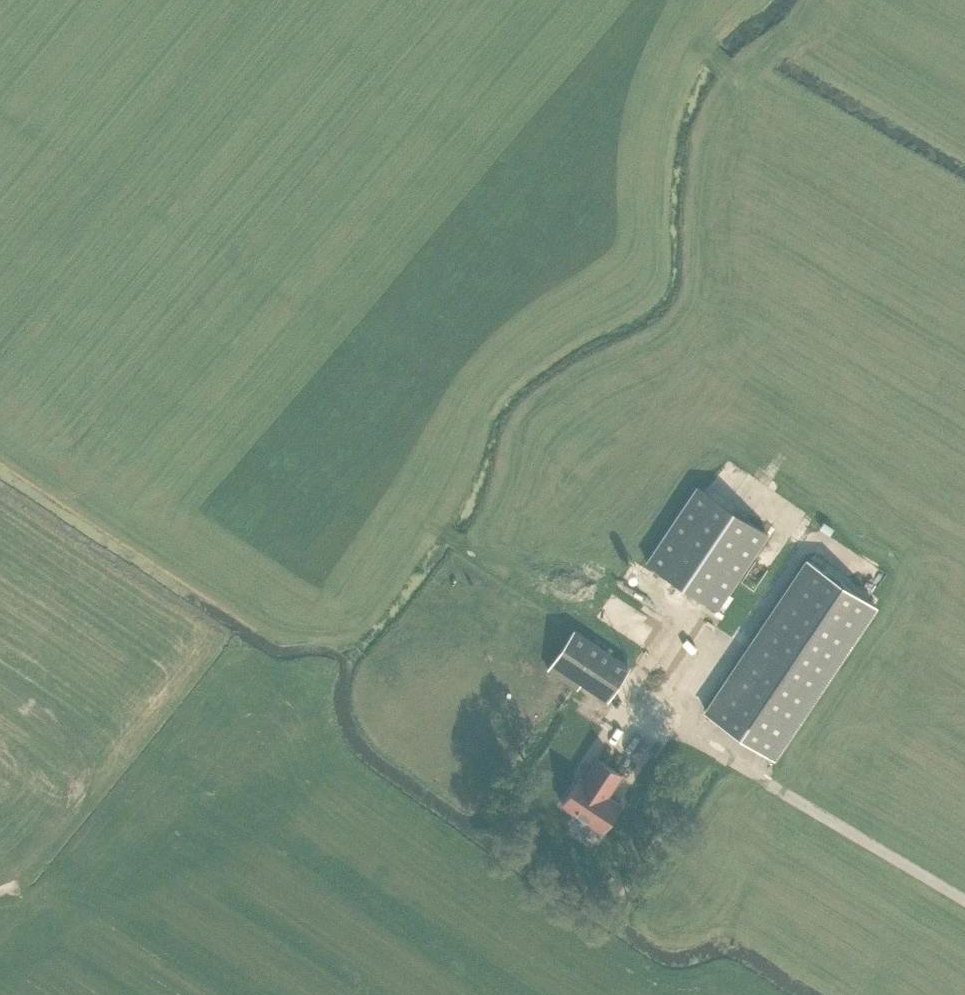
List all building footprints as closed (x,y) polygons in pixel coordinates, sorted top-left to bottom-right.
[(645,560),(717,609),(768,534),(696,485),(645,560)] [(706,711),(774,757),(875,606),(807,561),(706,711)] [(580,682),(607,700),(630,665),(573,628),(546,669),(576,688),(580,682)] [(621,803),(609,795),(623,774),(597,756),(582,778),(579,775),(560,804),(602,832),(621,803)]
